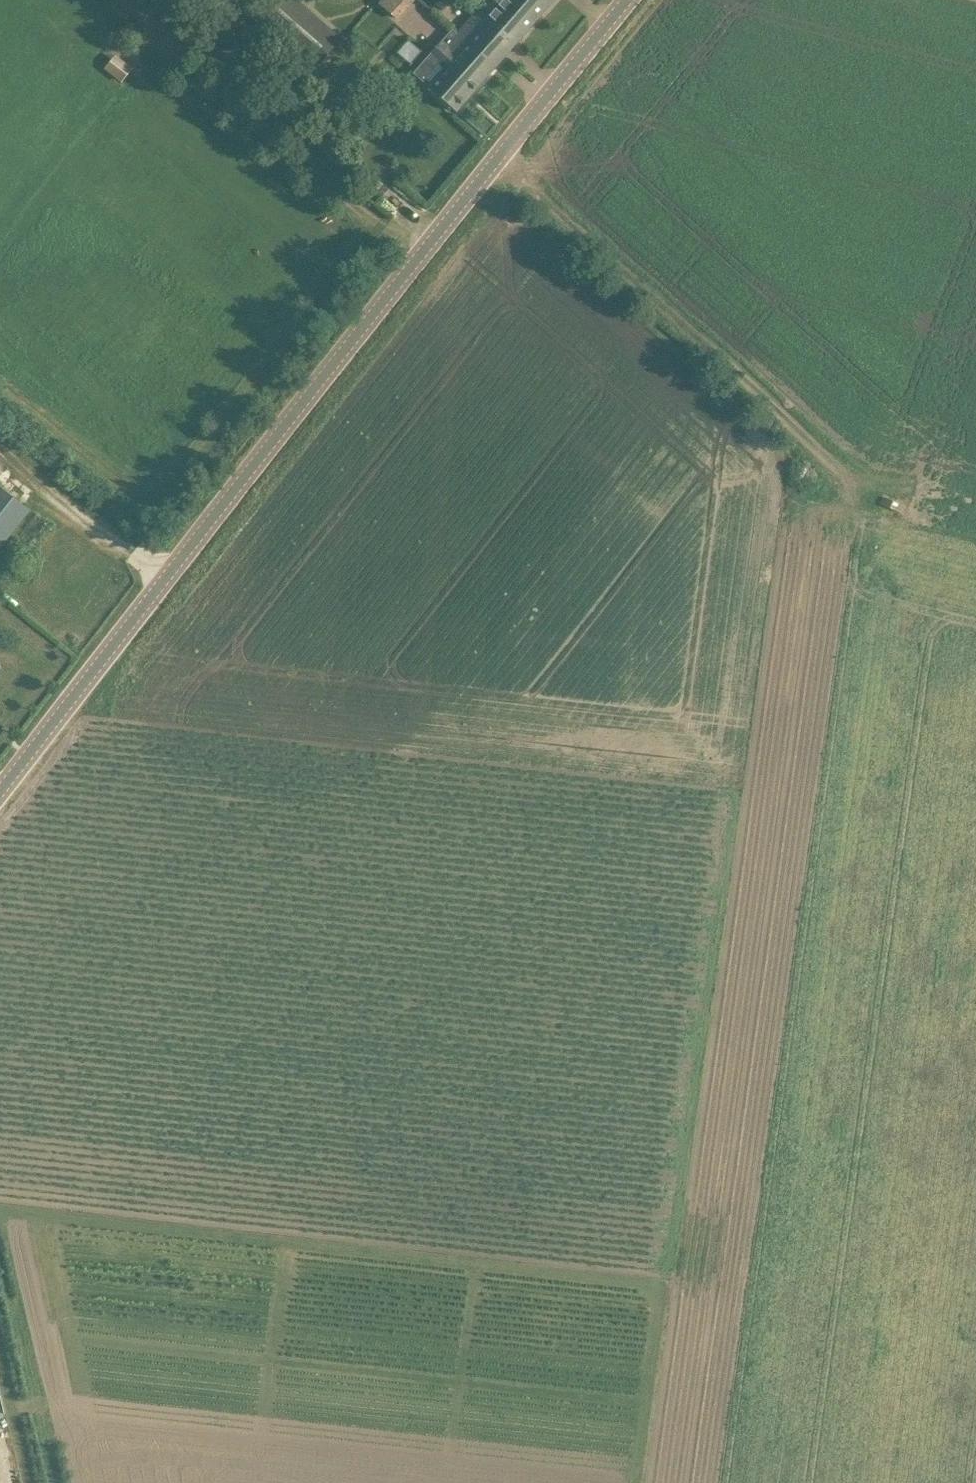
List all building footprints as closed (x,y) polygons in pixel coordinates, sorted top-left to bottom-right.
[(415,0),(381,0),(379,1),(399,18),(415,0)] [(496,67),(555,0),(488,0),(458,33),(496,67)] [(457,111),(496,67),(458,33),(447,45),(442,41),(414,73),(427,85),(442,98),(457,111)] [(105,70),(123,83),(133,68),(116,55),(105,70)] [(30,509),(14,497),(0,486),(0,548),(30,509)]
